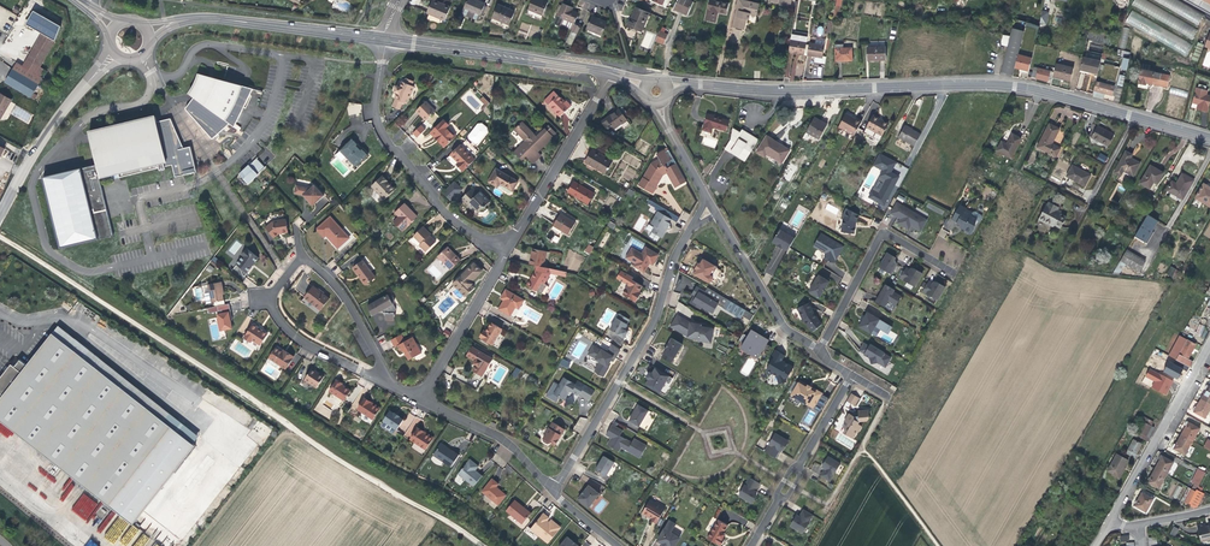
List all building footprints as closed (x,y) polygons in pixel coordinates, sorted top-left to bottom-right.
[(485,4),(477,1),(475,0),(467,0),(461,13),(478,20),(481,15),(485,5),(485,4)] [(528,9),(543,15),(548,3),(541,0),(540,0),(532,0),(528,9)] [(673,9),(681,12),(687,15),(693,3),(688,1),(689,0),(678,0),(673,9)] [(715,0),(710,0),(705,20),(716,23),(718,12),(726,14),(729,3),(722,2),(715,0)] [(1148,0),(1135,0),(1132,5),(1192,40),(1198,29),(1148,0)] [(1197,26),(1204,15),(1178,0),(1153,0),(1197,26)] [(736,11),(750,14),(756,15),(759,4),(747,1),(747,3),(739,1),(736,11)] [(431,2),(427,13),(445,20),(450,7),(444,5),(443,7),(431,2)] [(572,29),(574,22),(578,14),(573,11),(571,10),(572,8),(563,4),(562,6),(558,14),(555,23),(555,24),(558,26),(560,25),(561,24),(572,29)] [(15,6),(12,11),(17,14),(20,9),(15,6)] [(497,6),(492,18),(509,25),(515,11),(508,9),(507,10),(497,6)] [(645,24),(649,13),(636,7),(633,14),(634,14),(633,17),(632,20),(630,19),(627,26),(637,30),(640,24),(643,26),(644,23),(645,24)] [(1193,45),(1133,10),(1125,22),(1185,57),(1193,45)] [(55,41),(61,27),(34,11),(27,24),(42,33),(55,41)] [(749,20),(750,14),(736,11),(732,27),(744,29),(746,19),(749,20)] [(1048,12),(1042,11),(1040,23),(1046,24),(1048,12)] [(592,16),(587,29),(602,35),(606,24),(597,20),(598,19),(592,16)] [(574,22),(572,29),(571,31),(577,34),(581,25),(579,25),(579,24),(574,22)] [(1122,27),(1120,48),(1126,49),(1128,28),(1122,27)] [(1024,31),(1013,28),(1003,64),(1001,72),(1013,75),(1014,68),(1018,55),(1024,31)] [(668,35),(660,31),(655,41),(664,44),(668,35)] [(42,33),(23,66),(41,76),(45,70),(40,67),(55,41),(42,33)] [(807,54),(809,43),(806,42),(807,37),(792,34),(789,52),(797,54),(797,52),(805,53),(807,54)] [(1204,45),(1198,42),(1192,59),(1197,61),(1204,45)] [(824,45),(809,43),(807,54),(807,56),(812,56),(815,57),(814,62),(821,63),(822,58),(822,56),(824,45)] [(835,45),(835,61),(843,61),(852,61),(852,48),(844,48),(843,44),(835,45)] [(867,47),(868,60),(877,60),(885,60),(885,47),(867,47)] [(1131,53),(1118,50),(1116,56),(1124,58),(1129,59),(1131,53)] [(791,68),(792,68),(794,54),(788,53),(785,77),(789,78),(791,68)] [(1018,55),(1014,68),(1020,69),(1027,71),(1028,71),(1032,58),(1018,55)] [(1080,70),(1086,71),(1089,72),(1098,74),(1101,61),(1083,57),(1080,70)] [(1124,58),(1121,68),(1126,70),(1129,59),(1124,58)] [(5,82),(31,97),(43,78),(41,76),(23,66),(17,62),(5,82)] [(1054,72),(1053,77),(1063,79),(1070,81),(1073,68),(1056,64),(1054,72)] [(1050,71),(1038,69),(1036,78),(1042,80),(1048,81),(1048,79),(1050,71)] [(1141,71),(1138,84),(1146,85),(1146,83),(1149,83),(1152,84),(1158,85),(1161,74),(1149,71),(1142,69),(1141,71)] [(1170,76),(1161,74),(1158,85),(1167,87),(1170,76)] [(193,97),(194,98),(186,109),(191,115),(193,114),(205,124),(202,127),(212,139),(229,124),(235,127),(253,89),(204,75),(202,82),(197,91),(193,97)] [(1122,89),(1125,76),(1119,75),(1117,88),(1122,89)] [(406,78),(404,83),(412,86),(414,82),(406,78)] [(1094,91),(1105,94),(1108,94),(1112,96),(1115,86),(1096,81),(1094,91)] [(403,102),(407,104),(414,87),(412,86),(404,83),(402,82),(400,87),(397,86),(395,87),(394,90),(395,92),(397,93),(396,96),(395,99),(396,99),(392,106),(399,109),(403,102)] [(1205,90),(1198,88),(1197,87),(1192,102),(1198,104),(1196,109),(1201,111),(1207,112),(1209,103),(1209,96),(1206,95),(1208,91),(1205,90)] [(1114,103),(1118,104),(1122,89),(1117,88),(1114,103)] [(1170,88),(1169,94),(1187,97),(1188,91),(1170,88)] [(1105,94),(1094,91),(1092,97),(1103,100),(1105,94)] [(545,101),(560,117),(565,112),(571,106),(566,101),(565,102),(554,92),(545,101)] [(1,118),(12,100),(2,94),(0,97),(0,118),(1,118)] [(479,101),(484,106),(487,103),(482,98),(479,101)] [(435,111),(426,102),(416,111),(421,115),(422,117),(424,116),(427,119),(435,111)] [(348,116),(362,115),(361,103),(347,104),(348,116)] [(480,111),(481,112),(489,105),(487,103),(484,106),(480,111)] [(18,107),(13,115),(28,123),(32,115),(18,107)] [(621,107),(619,109),(624,117),(627,114),(627,113),(624,108),(621,107)] [(624,117),(619,109),(615,112),(602,122),(606,128),(607,127),(608,129),(611,127),(613,130),(614,129),(621,124),(626,120),(624,117)] [(191,115),(202,127),(205,124),(193,114),(191,115)] [(726,131),(729,121),(718,117),(708,114),(702,130),(711,132),(713,126),(726,131)] [(853,118),(846,114),(838,127),(854,136),(858,128),(861,122),(853,118)] [(396,121),(401,127),(408,120),(403,115),(396,121)] [(879,140),(888,124),(880,119),(873,116),(864,132),(876,139),(876,140),(878,141),(879,140)] [(100,182),(159,168),(160,171),(165,169),(165,166),(164,164),(172,163),(172,165),(175,177),(197,172),(190,147),(184,148),(182,146),(178,148),(172,127),(174,127),(171,118),(160,121),(160,122),(157,123),(156,118),(90,134),(92,141),(91,142),(100,182)] [(814,118),(806,132),(819,139),(827,125),(822,121),(821,122),(819,121),(814,118)] [(449,125),(444,120),(431,133),(436,138),(436,137),(438,139),(440,141),(439,141),(445,147),(456,137),(446,128),(449,125)] [(541,149),(553,137),(556,134),(548,126),(541,133),(539,130),(534,135),(522,123),(515,130),(526,141),(515,152),(522,160),(526,156),(533,163),(541,156),(537,152),(534,149),(536,146),(539,149),(540,149),(541,149)] [(480,124),(477,125),(468,136),(469,139),(475,144),(478,143),(487,132),(486,129),(480,124)] [(1060,148),(1052,144),(1054,139),(1060,129),(1049,124),(1037,147),(1056,157),(1060,148)] [(417,138),(425,130),(421,125),(413,133),(417,138)] [(905,126),(899,137),(914,146),(921,134),(913,130),(905,126)] [(1097,126),(1091,137),(1108,146),(1114,135),(1104,129),(1097,126)] [(174,127),(172,127),(178,148),(182,146),(174,127)] [(863,131),(858,128),(854,136),(863,141),(866,135),(862,132),(863,131)] [(746,161),(758,141),(747,134),(742,131),(740,134),(733,130),(730,139),(725,148),(746,161)] [(997,150),(1011,158),(1021,139),(1012,134),(1009,139),(1007,144),(1001,141),(997,150)] [(778,143),(767,136),(757,152),(765,157),(767,154),(781,163),(789,150),(778,143)] [(352,138),(340,150),(356,167),(368,155),(362,148),(361,149),(359,147),(357,146),(358,144),(352,138)] [(463,171),(474,160),(460,146),(451,155),(458,162),(461,165),(459,166),(463,171)] [(589,156),(586,162),(605,173),(612,161),(592,150),(589,156)] [(686,182),(668,150),(665,152),(664,150),(657,153),(660,159),(652,163),(639,185),(653,194),(658,185),(657,185),(654,183),(660,172),(666,169),(667,172),(676,188),(686,182)] [(1132,155),(1126,151),(1114,173),(1120,176),(1123,171),(1133,176),(1140,163),(1133,159),(1130,158),(1132,155)] [(879,153),(873,165),(883,170),(890,174),(890,173),(896,162),(879,153)] [(1100,153),(1097,159),(1105,163),(1108,157),(1100,153)] [(240,175),(248,184),(265,168),(257,160),(253,164),(252,164),(250,166),(251,167),(249,168),(248,167),(240,175)] [(1072,165),(1066,176),(1085,186),(1089,178),(1091,175),(1072,165)] [(1163,173),(1151,166),(1140,183),(1153,191),(1155,187),(1163,173)] [(512,191),(518,182),(496,169),(488,182),(497,187),(500,183),(504,186),(512,191)] [(661,179),(663,175),(667,172),(666,169),(660,172),(654,183),(657,185),(661,179)] [(899,177),(890,173),(890,174),(883,170),(869,197),(884,205),(899,177)] [(1167,190),(1183,199),(1194,180),(1183,174),(1180,179),(1177,184),(1172,181),(1167,190)] [(382,176),(372,186),(385,200),(394,191),(386,183),(388,181),(382,176)] [(394,191),(395,189),(390,184),(388,181),(386,183),(394,191)] [(571,186),(569,191),(578,196),(577,198),(588,204),(594,193),(574,182),(571,186)] [(454,183),(448,189),(455,196),(461,190),(454,183)] [(1204,183),(1195,198),(1209,207),(1209,185),(1209,184),(1208,186),(1204,183)] [(294,193),(303,195),(304,194),(310,201),(309,202),(313,206),(324,196),(314,185),(311,188),(296,185),(294,193)] [(455,196),(448,189),(444,193),(451,200),(455,196)] [(476,209),(479,213),(485,207),(490,202),(483,195),(482,196),(479,193),(478,193),(475,190),(474,192),(471,189),(461,199),(471,209),(473,207),(476,209)] [(654,209),(657,211),(658,211),(671,219),(676,222),(679,217),(649,200),(647,203),(655,208),(654,209)] [(921,231),(927,220),(896,202),(891,212),(901,218),(898,222),(905,226),(909,228),(912,224),(914,225),(914,227),(921,231)] [(1055,224),(1061,228),(1066,218),(1060,214),(1062,212),(1059,211),(1057,210),(1059,207),(1049,202),(1048,205),(1046,204),(1039,219),(1045,222),(1047,220),(1054,224),(1055,224)] [(404,203),(395,212),(399,216),(408,225),(408,226),(417,216),(410,209),(404,203)] [(936,204),(935,206),(929,203),(927,207),(941,215),(945,209),(936,204)] [(979,222),(982,217),(981,215),(975,211),(973,212),(972,212),(967,209),(966,210),(964,209),(965,208),(960,205),(952,219),(957,222),(956,224),(961,226),(962,225),(965,226),(964,227),(965,230),(969,232),(972,231),(975,226),(974,225),(976,221),(979,222)] [(487,209),(485,207),(479,213),(481,215),(487,209)] [(855,226),(856,221),(859,215),(846,209),(841,218),(843,220),(841,232),(854,234),(855,226)] [(671,219),(658,211),(657,211),(650,223),(653,225),(653,227),(651,232),(662,238),(665,233),(666,230),(671,229),(669,223),(671,219)] [(562,231),(569,234),(575,223),(560,214),(556,221),(552,229),(560,234),(562,231)] [(1158,221),(1147,215),(1135,236),(1145,242),(1151,232),(1158,221)] [(403,231),(408,225),(399,216),(394,222),(403,231)] [(299,226),(304,221),(299,217),(295,223),(299,226)] [(339,253),(346,247),(346,246),(344,243),(349,238),(351,241),(353,241),(356,238),(353,235),(349,238),(330,217),(317,229),(324,237),(326,235),(327,234),(330,237),(328,238),(338,248),(336,250),(339,253)] [(640,218),(634,228),(639,231),(645,221),(640,218)] [(282,233),(288,232),(286,219),(273,221),(266,228),(274,238),(279,234),(282,233)] [(421,243),(419,245),(426,251),(436,242),(431,237),(429,236),(431,234),(423,226),(413,236),(414,236),(421,243)] [(944,239),(948,231),(941,228),(938,235),(944,239)] [(783,248),(788,251),(795,238),(791,236),(791,235),(791,234),(791,233),(790,232),(789,232),(788,231),(786,231),(785,232),(780,229),(773,242),(777,245),(777,246),(780,247),(783,249),(783,248)] [(839,254),(844,246),(821,233),(813,246),(825,253),(824,261),(835,263),(835,260),(835,259),(836,259),(839,254)] [(419,246),(419,245),(421,243),(414,236),(411,239),(411,241),(413,243),(415,243),(417,245),(419,246)] [(346,247),(353,241),(351,241),(349,238),(344,243),(346,246),(346,247)] [(588,246),(584,252),(589,255),(593,248),(588,246)] [(653,264),(658,255),(646,247),(642,254),(632,248),(626,258),(636,263),(634,266),(644,272),(648,265),(649,262),(653,264)] [(236,265),(247,273),(251,267),(252,265),(254,263),(259,258),(246,248),(241,255),(243,256),(236,265)] [(461,260),(453,252),(452,254),(447,248),(438,256),(451,270),(461,260)] [(531,259),(529,264),(537,266),(543,267),(547,252),(534,249),(532,259),(531,259)] [(1127,250),(1120,261),(1125,264),(1139,272),(1146,260),(1127,250)] [(897,264),(893,262),(896,258),(887,253),(883,260),(879,267),(891,274),(897,264)] [(224,263),(215,256),(211,260),(221,268),(224,263)] [(713,275),(718,266),(704,258),(701,262),(698,268),(696,267),(693,271),(709,281),(711,280),(713,277),(713,275)] [(376,277),(363,260),(353,268),(358,275),(360,274),(361,276),(362,278),(361,279),(366,285),(376,277)] [(1119,275),(1125,264),(1120,261),(1113,274),(1119,275)] [(457,288),(463,295),(465,297),(472,291),(469,288),(472,285),(473,284),(472,282),(470,280),(481,269),(474,262),(452,284),(457,288)] [(211,273),(214,268),(209,265),(206,269),(211,273)] [(437,278),(441,274),(433,265),(429,270),(437,278)] [(544,284),(550,274),(551,269),(543,267),(537,266),(536,270),(532,277),(527,285),(542,294),(547,285),(544,284)] [(1175,270),(1171,267),(1167,274),(1172,276),(1175,270)] [(915,287),(923,274),(919,272),(918,273),(915,271),(911,268),(910,270),(906,268),(900,278),(915,287)] [(483,271),(481,269),(470,280),(472,282),(483,271)] [(824,289),(829,281),(819,275),(816,281),(814,281),(812,284),(812,286),(809,291),(820,297),(824,289)] [(639,292),(642,286),(632,280),(623,295),(635,302),(639,296),(637,295),(639,292)] [(938,300),(945,287),(942,285),(941,286),(938,284),(934,282),(933,284),(929,281),(923,291),(938,300)] [(222,294),(222,292),(223,291),(221,282),(208,285),(210,293),(205,294),(207,304),(212,302),(212,303),(224,300),(222,294)] [(884,307),(889,300),(897,305),(901,297),(893,293),(895,290),(886,285),(881,293),(876,302),(884,307)] [(313,286),(305,297),(321,310),(329,298),(321,291),(313,286)] [(720,301),(712,297),(711,299),(704,295),(706,292),(705,292),(696,286),(692,294),(696,297),(695,298),(694,299),(693,298),(689,303),(700,309),(702,307),(703,305),(714,311),(718,305),(720,301)] [(462,296),(463,295),(457,288),(454,291),(455,292),(454,292),(454,295),(456,297),(459,297),(461,298),(463,297),(462,296)] [(708,288),(705,292),(706,292),(704,295),(711,299),(712,297),(720,301),(718,305),(723,308),(728,300),(708,288)] [(521,306),(524,300),(506,289),(502,295),(505,297),(503,300),(498,309),(510,316),(516,308),(518,304),(521,306)] [(395,300),(391,293),(388,294),(367,306),(373,315),(383,313),(384,313),(385,313),(385,320),(394,320),(394,316),(395,316),(395,314),(394,314),(394,310),(396,310),(393,304),(394,304),(395,300)] [(754,315),(728,300),(723,308),(741,319),(742,316),(751,321),(754,315)] [(893,312),(897,305),(889,300),(884,307),(893,312)] [(231,321),(231,320),(229,320),(228,317),(230,317),(229,312),(231,312),(229,304),(208,308),(209,313),(217,311),(218,319),(217,319),(220,331),(224,330),(225,333),(227,332),(226,330),(232,329),(231,321)] [(818,318),(814,313),(813,311),(810,304),(797,308),(802,320),(808,326),(817,319),(818,318)] [(714,311),(703,305),(702,307),(713,313),(714,311)] [(887,324),(867,312),(863,319),(859,326),(871,334),(875,327),(880,330),(883,331),(887,324)] [(626,326),(627,324),(629,319),(620,314),(610,330),(624,338),(628,332),(625,330),(624,329),(626,326)] [(714,329),(701,326),(701,325),(690,322),(685,319),(677,315),(670,327),(687,337),(698,339),(698,341),(711,343),(714,329)] [(822,324),(817,319),(808,326),(812,331),(822,324)] [(480,337),(493,345),(502,329),(492,323),(488,329),(486,331),(484,330),(480,337)] [(1195,334),(1201,336),(1205,326),(1199,323),(1195,334)] [(260,345),(268,334),(263,331),(261,331),(260,330),(258,329),(258,327),(253,324),(243,337),(250,342),(252,340),(260,345)] [(887,324),(883,331),(888,334),(892,327),(887,324)] [(75,339),(58,326),(52,333),(69,346),(75,339)] [(876,337),(880,330),(875,327),(871,334),(876,337)] [(766,344),(769,340),(761,336),(752,330),(748,336),(743,334),(739,341),(744,344),(741,348),(749,353),(752,348),(761,354),(766,357),(772,347),(766,344)] [(94,366),(100,358),(75,339),(69,346),(52,333),(27,365),(20,359),(15,367),(11,364),(0,378),(0,419),(53,461),(115,382),(94,366)] [(401,334),(391,340),(395,347),(398,346),(400,350),(406,351),(406,352),(407,353),(406,354),(409,360),(421,353),(412,337),(405,341),(401,334)] [(1169,356),(1176,360),(1179,354),(1187,340),(1179,336),(1169,356)] [(671,363),(682,344),(672,338),(669,343),(667,346),(666,348),(663,353),(664,353),(661,357),(671,363)] [(603,340),(600,347),(606,350),(609,343),(603,340)] [(1187,340),(1179,354),(1188,359),(1191,352),(1196,344),(1187,340)] [(859,351),(864,354),(869,346),(864,343),(859,351)] [(717,348),(725,353),(727,348),(719,344),(717,348)] [(864,354),(864,355),(867,356),(869,358),(871,364),(878,363),(885,367),(891,358),(885,354),(885,353),(870,344),(869,346),(864,354)] [(615,358),(620,350),(612,345),(607,353),(601,349),(601,350),(593,345),(592,348),(591,351),(589,355),(596,359),(595,359),(600,362),(594,371),(598,375),(603,377),(609,367),(607,366),(610,361),(613,357),(615,358)] [(276,347),(269,358),(279,364),(286,369),(294,356),(287,352),(286,354),(283,352),(276,347)] [(482,376),(492,359),(472,347),(467,356),(476,361),(475,362),(474,363),(477,365),(473,371),(482,376)] [(758,358),(761,354),(752,348),(749,353),(758,358)] [(788,377),(794,367),(785,363),(781,361),(784,355),(776,350),(769,363),(771,363),(767,370),(767,372),(771,374),(773,374),(777,376),(779,384),(786,382),(785,378),(788,377)] [(1188,359),(1179,354),(1176,360),(1190,367),(1192,362),(1188,359)] [(121,375),(100,358),(94,366),(115,382),(121,375)] [(276,368),(279,364),(269,358),(266,362),(276,368)] [(1164,372),(1178,379),(1180,373),(1183,369),(1169,362),(1164,372)] [(659,392),(668,376),(656,369),(654,371),(653,374),(651,373),(649,373),(647,376),(648,378),(649,379),(646,384),(659,392)] [(1150,369),(1146,376),(1155,381),(1152,388),(1165,395),(1169,388),(1168,387),(1169,385),(1170,386),(1173,381),(1150,369)] [(311,370),(304,380),(317,388),(324,376),(316,371),(315,373),(311,370)] [(170,414),(121,375),(115,382),(164,421),(170,414)] [(576,385),(563,378),(559,385),(554,394),(559,397),(562,399),(565,398),(567,394),(568,391),(570,392),(572,392),(577,395),(579,394),(589,400),(594,391),(581,383),(580,386),(576,384),(576,385)] [(337,380),(330,391),(344,400),(350,390),(344,386),(342,385),(343,383),(337,380)] [(800,380),(792,394),(801,399),(800,400),(808,405),(810,402),(812,401),(816,404),(822,395),(816,391),(817,390),(815,389),(811,387),(810,389),(806,387),(808,385),(800,380)] [(164,421),(115,382),(53,461),(124,517),(186,438),(164,421)] [(556,402),(559,397),(554,394),(559,385),(554,382),(546,396),(556,402)] [(1208,385),(1208,386),(1207,385),(1204,389),(1206,390),(1204,393),(1201,398),(1209,403),(1209,386),(1208,385)] [(220,395),(209,388),(202,398),(212,405),(220,395)] [(855,406),(859,398),(851,393),(847,401),(855,406)] [(829,399),(822,395),(816,404),(814,408),(821,413),(829,399)] [(358,410),(373,419),(379,410),(369,403),(370,401),(364,398),(361,404),(361,405),(358,410)] [(1209,409),(1209,403),(1201,398),(1198,403),(1196,407),(1195,406),(1192,411),(1205,418),(1209,409)] [(369,403),(379,410),(380,408),(372,403),(370,401),(369,403)] [(639,426),(649,411),(638,405),(634,412),(629,420),(639,426)] [(390,410),(383,421),(384,421),(396,429),(397,430),(403,420),(399,417),(400,416),(397,414),(394,412),(394,413),(390,410)] [(858,432),(862,426),(858,424),(860,421),(867,421),(869,418),(868,410),(858,411),(859,416),(854,416),(849,413),(846,418),(844,422),(846,423),(844,427),(848,430),(845,434),(853,439),(857,432),(858,432)] [(408,439),(421,420),(410,413),(405,421),(410,424),(403,435),(408,439)] [(577,424),(583,427),(587,419),(580,416),(577,424)] [(1148,442),(1150,438),(1146,436),(1150,429),(1154,422),(1142,416),(1140,419),(1144,421),(1136,435),(1148,442)] [(274,431),(258,420),(250,430),(267,441),(274,431)] [(393,434),(396,429),(384,421),(381,426),(393,434)] [(1181,435),(1192,441),(1200,428),(1187,421),(1185,425),(1186,426),(1184,429),(1181,435)] [(7,439),(13,433),(0,422),(0,433),(7,439)] [(559,437),(560,435),(561,436),(564,430),(552,422),(549,428),(548,428),(545,432),(546,433),(543,439),(543,441),(545,443),(548,444),(550,443),(554,445),(555,445),(558,440),(558,439),(559,437)] [(616,427),(612,425),(606,435),(613,438),(612,440),(612,441),(610,440),(607,445),(619,451),(621,447),(640,458),(647,446),(634,439),(632,443),(620,436),(623,431),(616,427)] [(412,440),(426,450),(433,439),(423,433),(423,431),(418,428),(413,435),(415,436),(412,440)] [(783,447),(785,444),(787,445),(789,441),(776,434),(765,452),(775,458),(779,450),(781,451),(783,447)] [(1185,455),(1192,441),(1181,435),(1178,440),(1176,445),(1174,444),(1172,448),(1185,455)] [(196,446),(186,438),(124,517),(134,525),(196,446)] [(1135,458),(1142,444),(1133,440),(1128,450),(1124,447),(1122,451),(1126,453),(1135,458)] [(441,443),(433,455),(451,467),(459,455),(449,449),(448,448),(447,448),(446,447),(446,446),(441,443)] [(1117,454),(1107,471),(1113,474),(1112,474),(1119,478),(1124,470),(1123,469),(1124,467),(1125,468),(1129,460),(1117,454)] [(1155,469),(1166,475),(1174,462),(1161,455),(1159,458),(1160,459),(1158,463),(1155,469)] [(606,477),(614,462),(604,456),(600,463),(595,470),(606,477)] [(830,482),(840,464),(829,457),(827,460),(828,464),(827,464),(826,465),(824,464),(822,467),(824,469),(820,476),(830,482)] [(476,471),(475,470),(478,466),(470,459),(458,474),(473,486),(482,476),(476,471)] [(1152,475),(1147,482),(1159,489),(1166,475),(1155,469),(1152,475)] [(1194,484),(1192,489),(1195,491),(1198,486),(1206,472),(1198,469),(1191,482),(1194,484)] [(755,495),(757,492),(755,491),(760,484),(749,478),(739,496),(752,503),(754,500),(752,499),(755,495)] [(498,505),(506,495),(498,488),(497,489),(496,488),(495,488),(498,484),(492,479),(481,492),(498,505)] [(588,507),(599,494),(589,486),(585,490),(583,492),(581,494),(582,494),(578,499),(588,507)] [(1192,489),(1185,503),(1188,505),(1196,491),(1195,491),(1192,489)] [(1197,507),(1204,493),(1197,489),(1196,491),(1188,505),(1194,508),(1197,507)] [(1138,499),(1135,506),(1146,512),(1153,499),(1142,492),(1138,499)] [(522,524),(531,513),(522,507),(514,500),(506,511),(522,524)] [(656,524),(665,510),(649,501),(642,513),(649,517),(650,517),(651,517),(653,518),(651,521),(656,524)] [(803,533),(813,515),(804,510),(799,517),(797,515),(795,519),(797,520),(796,521),(796,522),(793,523),(791,527),(803,533)] [(559,529),(550,522),(548,523),(547,522),(546,521),(547,520),(542,515),(531,529),(547,543),(559,529)] [(100,534),(111,518),(108,516),(96,531),(100,534)] [(724,537),(722,536),(724,533),(728,526),(719,520),(708,539),(720,545),(721,545),(725,540),(723,539),(724,537)] [(679,538),(671,533),(672,530),(676,525),(669,521),(657,541),(662,543),(662,545),(675,545),(679,538)] [(1209,524),(1209,526),(1207,526),(1206,526),(1205,524),(1197,526),(1201,542),(1209,539),(1209,523),(1209,524)] [(1170,534),(1175,537),(1179,529),(1174,527),(1170,534)] [(567,537),(560,545),(579,545),(574,542),(567,537)]
